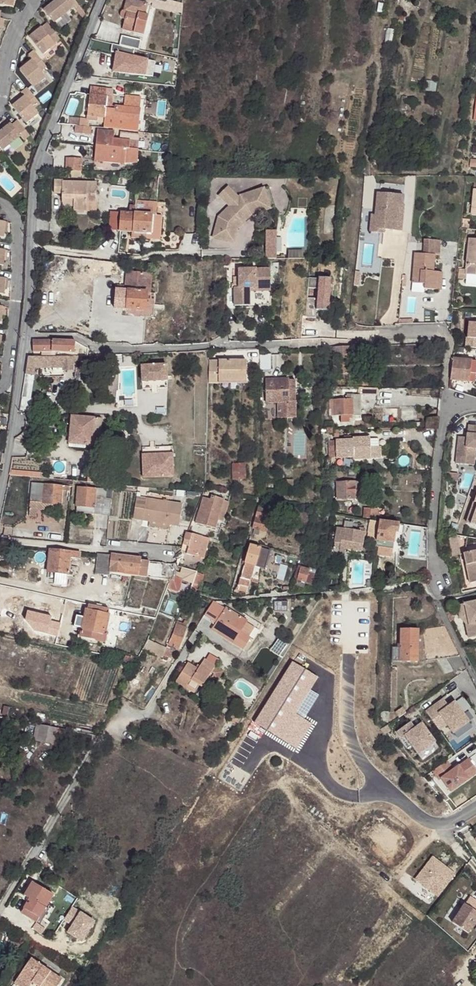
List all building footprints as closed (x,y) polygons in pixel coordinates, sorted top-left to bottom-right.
[(72,9),(65,0),(58,0),(56,2),(45,11),(55,24),(72,9)] [(78,5),(75,0),(65,0),(72,9),(75,7),(78,5)] [(124,10),(121,12),(120,15),(122,18),(125,20),(123,30),(140,34),(145,14),(148,4),(131,0),(127,0),(124,10)] [(182,4),(168,0),(143,0),(153,2),(152,5),(181,12),(182,4)] [(86,15),(78,5),(75,7),(83,18),(86,15)] [(149,15),(145,14),(140,34),(144,36),(149,15)] [(55,44),(61,40),(48,24),(42,29),(55,44)] [(34,35),(42,29),(40,27),(32,34),(34,35)] [(56,46),(55,44),(42,29),(34,35),(30,39),(43,56),(56,46)] [(122,36),(120,45),(138,49),(140,40),(122,36)] [(134,49),(112,44),(111,51),(116,52),(113,70),(152,76),(154,62),(132,57),(134,49)] [(41,72),(47,68),(35,52),(28,57),(31,60),(33,62),(41,72)] [(33,62),(31,60),(22,66),(24,69),(33,62)] [(46,79),(41,72),(33,62),(24,69),(21,72),(34,88),(46,79)] [(91,87),(87,118),(81,118),(80,121),(80,126),(89,127),(89,121),(98,122),(98,117),(105,118),(104,124),(101,124),(100,128),(122,130),(123,120),(139,122),(141,109),(140,109),(141,99),(125,97),(124,108),(115,107),(115,110),(111,109),(111,106),(112,97),(105,97),(106,89),(91,87)] [(35,110),(41,105),(28,89),(22,94),(24,96),(26,98),(35,110)] [(26,98),(24,96),(15,103),(17,105),(26,98)] [(39,114),(35,110),(26,98),(17,105),(13,109),(27,125),(39,114)] [(24,142),(31,137),(18,121),(12,126),(20,137),(24,142)] [(1,128),(4,131),(10,125),(8,122),(1,128)] [(20,137),(12,126),(11,124),(10,125),(4,131),(0,133),(0,150),(1,151),(2,152),(20,137)] [(76,126),(75,134),(90,135),(91,128),(76,126)] [(98,130),(96,146),(138,150),(139,142),(114,139),(114,132),(98,130)] [(96,146),(94,161),(124,164),(124,163),(137,163),(138,150),(96,146)] [(66,158),(66,171),(71,171),(71,177),(78,177),(81,177),(82,159),(66,158)] [(260,158),(257,172),(263,173),(267,160),(260,158)] [(54,180),(54,193),(62,194),(62,199),(74,199),(74,203),(73,211),(87,211),(87,203),(96,203),(97,183),(63,182),(63,181),(54,180)] [(218,195),(229,206),(238,197),(228,186),(218,195)] [(264,188),(270,208),(275,207),(268,187),(264,188)] [(218,217),(213,237),(227,241),(231,224),(236,219),(243,223),(252,215),(270,208),(264,188),(240,196),(238,197),(229,206),(218,217)] [(377,193),(375,215),(374,229),(384,230),(395,231),(396,223),(397,223),(398,206),(402,206),(402,205),(403,196),(377,193)] [(87,203),(87,211),(96,211),(96,203),(87,203)] [(396,223),(395,231),(401,232),(404,205),(402,205),(402,206),(398,206),(397,223),(396,223)] [(109,230),(133,232),(134,214),(135,207),(130,206),(129,214),(126,213),(110,212),(109,230)] [(135,207),(134,214),(153,216),(154,208),(135,207)] [(134,214),(133,232),(133,239),(160,241),(162,216),(153,216),(134,214)] [(375,215),(371,215),(369,233),(383,234),(384,230),(374,229),(375,215)] [(238,229),(243,223),(236,219),(231,224),(227,241),(234,243),(238,229)] [(265,230),(266,259),(276,259),(276,230),(265,230)] [(469,243),(466,270),(465,274),(463,274),(463,270),(459,270),(458,278),(466,279),(466,284),(475,285),(475,239),(469,239),(469,243)] [(415,253),(412,284),(420,284),(425,284),(424,290),(437,291),(438,273),(433,272),(435,255),(440,255),(441,241),(424,240),(423,254),(415,253)] [(61,257),(60,271),(67,271),(68,264),(69,257),(61,257)] [(82,259),(81,265),(81,268),(93,269),(94,260),(82,259)] [(104,262),(102,273),(114,275),(116,263),(110,263),(104,262)] [(234,288),(235,306),(250,306),(250,288),(270,288),(270,269),(239,269),(239,288),(234,288)] [(126,273),(125,290),(115,289),(114,309),(149,311),(154,312),(156,293),(150,293),(147,293),(147,276),(126,273)] [(270,288),(250,288),(250,306),(271,305),(270,288)] [(109,289),(107,308),(114,309),(115,289),(109,289)] [(468,322),(467,337),(475,338),(475,323),(468,322)] [(76,342),(53,341),(33,341),(32,352),(52,352),(74,353),(76,342)] [(351,347),(333,347),(334,375),(352,374),(351,347)] [(271,354),(259,354),(259,370),(271,370),(271,354)] [(90,356),(90,364),(107,363),(106,355),(90,356)] [(119,355),(106,355),(107,363),(115,363),(122,362),(122,355),(119,355)] [(72,356),(28,357),(22,397),(30,399),(35,368),(53,368),(53,372),(64,371),(64,370),(73,370),(72,365),(76,365),(76,356),(72,356)] [(451,379),(475,382),(475,375),(475,361),(453,359),(451,379)] [(247,361),(209,360),(209,383),(218,383),(219,380),(246,380),(247,361)] [(146,370),(142,370),(142,382),(167,381),(167,365),(146,366),(146,370)] [(288,379),(266,380),(266,403),(279,403),(278,418),(295,418),(295,380),(288,380),(288,379)] [(347,399),(329,400),(330,416),(341,416),(341,423),(350,422),(349,418),(352,418),(352,415),(361,415),(360,399),(353,399),(353,395),(347,395),(347,399)] [(30,399),(22,397),(19,410),(30,412),(32,399),(30,399)] [(102,419),(71,416),(69,444),(100,447),(102,419)] [(307,458),(306,425),(290,425),(291,458),(307,458)] [(469,426),(467,438),(467,443),(458,442),(456,463),(474,466),(475,449),(475,427),(469,426)] [(16,439),(15,439),(15,440),(34,446),(39,433),(25,432),(21,436),(16,439)] [(344,441),(336,441),(336,457),(353,457),(353,459),(381,459),(381,447),(380,447),(379,439),(370,439),(370,438),(353,439),(353,440),(344,441)] [(143,460),(144,477),(174,476),(173,454),(156,454),(155,459),(143,460)] [(244,463),(232,464),(233,480),(245,479),(244,463)] [(321,478),(313,478),(313,488),(321,488),(321,478)] [(362,482),(337,482),(337,499),(362,498),(362,482)] [(68,486),(32,483),(30,509),(37,510),(38,503),(43,503),(42,510),(60,512),(62,490),(68,490),(68,486)] [(106,490),(78,487),(76,506),(77,506),(76,513),(109,515),(111,499),(106,499),(106,490)] [(211,500),(204,498),(199,511),(196,523),(215,528),(214,533),(219,534),(229,502),(224,501),(225,500),(212,496),(211,500)] [(183,504),(137,497),(133,519),(150,522),(170,525),(179,527),(183,504)] [(467,523),(475,526),(475,498),(467,523)] [(269,510),(258,507),(252,529),(255,529),(259,531),(263,532),(269,510)] [(378,509),(364,508),(363,518),(378,519),(378,509)] [(379,523),(370,521),(367,539),(376,540),(379,523)] [(399,524),(379,521),(379,523),(376,540),(375,547),(377,548),(392,550),(395,533),(397,533),(399,524)] [(392,550),(377,548),(376,549),(376,550),(400,553),(404,525),(399,524),(397,533),(395,533),(392,550)] [(359,532),(337,528),(334,546),(361,551),(364,532),(359,532)] [(209,539),(186,533),(184,540),(190,541),(189,547),(187,554),(204,559),(209,539)] [(448,538),(451,548),(459,547),(457,536),(448,538)] [(259,583),(259,570),(260,568),(260,566),(256,564),(261,548),(250,545),(248,554),(245,565),(239,585),(237,590),(235,590),(234,592),(238,593),(238,591),(243,592),(244,588),(244,587),(248,588),(250,581),(252,577),(253,577),(252,582),(259,583)] [(452,556),(460,555),(459,547),(451,548),(452,556)] [(268,551),(261,548),(256,564),(260,566),(260,568),(263,568),(268,551)] [(80,552),(50,549),(48,572),(55,573),(54,584),(67,586),(70,557),(79,558),(80,552)] [(464,553),(470,583),(475,582),(475,551),(464,553)] [(112,555),(98,554),(96,573),(110,575),(110,573),(112,555)] [(141,558),(112,555),(110,573),(162,579),(164,563),(140,561),(141,558)] [(427,562),(413,562),(413,575),(427,575),(427,562)] [(308,569),(300,567),(297,580),(305,582),(308,569)] [(315,571),(308,569),(305,582),(312,584),(315,571)] [(204,575),(197,573),(191,590),(198,593),(204,575)] [(173,580),(170,580),(167,589),(178,592),(179,590),(182,579),(175,577),(173,580)] [(225,609),(213,602),(205,615),(211,619),(214,614),(219,617),(216,622),(212,629),(233,643),(232,643),(243,650),(250,639),(253,640),(262,626),(246,615),(244,619),(226,607),(225,609)] [(288,602),(276,602),(275,611),(287,612),(288,602)] [(467,615),(461,616),(467,624),(470,638),(475,637),(475,602),(465,604),(467,615)] [(465,604),(458,605),(461,616),(467,615),(465,604)] [(88,609),(87,609),(82,630),(105,635),(109,614),(108,614),(109,609),(89,605),(88,609)] [(182,627),(176,624),(168,645),(173,647),(178,649),(186,628),(187,625),(183,623),(182,627)] [(400,661),(418,662),(460,657),(445,627),(418,630),(401,629),(400,648),(400,661)] [(105,635),(82,630),(80,637),(106,643),(107,636),(105,635)] [(153,642),(148,640),(143,649),(148,652),(153,642)] [(167,649),(153,642),(148,652),(157,656),(163,659),(163,658),(164,656),(167,649)] [(132,659),(125,656),(123,662),(130,665),(132,659)] [(198,669),(188,663),(176,682),(194,693),(199,685),(202,687),(211,672),(215,666),(205,659),(198,669)] [(153,667),(143,662),(138,660),(132,673),(134,673),(122,697),(130,701),(137,686),(140,688),(147,674),(149,675),(153,667)] [(215,666),(211,672),(213,674),(211,677),(217,681),(224,671),(215,666)] [(147,674),(140,688),(145,690),(152,676),(149,675),(147,674)] [(443,699),(425,712),(439,731),(447,725),(453,733),(469,722),(455,703),(448,707),(443,699)] [(402,708),(395,713),(399,718),(405,713),(402,708)] [(235,724),(228,720),(220,733),(227,737),(235,724)] [(410,723),(397,732),(402,739),(405,737),(418,755),(435,743),(422,724),(414,729),(410,723)] [(57,728),(36,724),(33,740),(54,745),(56,735),(57,728)] [(66,730),(57,728),(56,735),(65,737),(66,730)] [(93,735),(81,733),(80,739),(91,741),(93,735)] [(433,771),(439,781),(441,779),(451,793),(475,774),(475,770),(468,759),(453,770),(447,761),(433,771)] [(54,895),(32,882),(25,896),(30,899),(21,913),(37,923),(54,895)] [(475,900),(469,897),(465,904),(470,908),(475,900)] [(475,921),(475,912),(470,908),(465,904),(461,911),(454,921),(452,923),(468,934),(475,921)] [(79,962),(86,950),(77,945),(75,948),(72,946),(67,955),(79,962)] [(31,958),(14,983),(19,985),(30,985),(32,983),(37,985),(58,985),(62,980),(31,958)]
